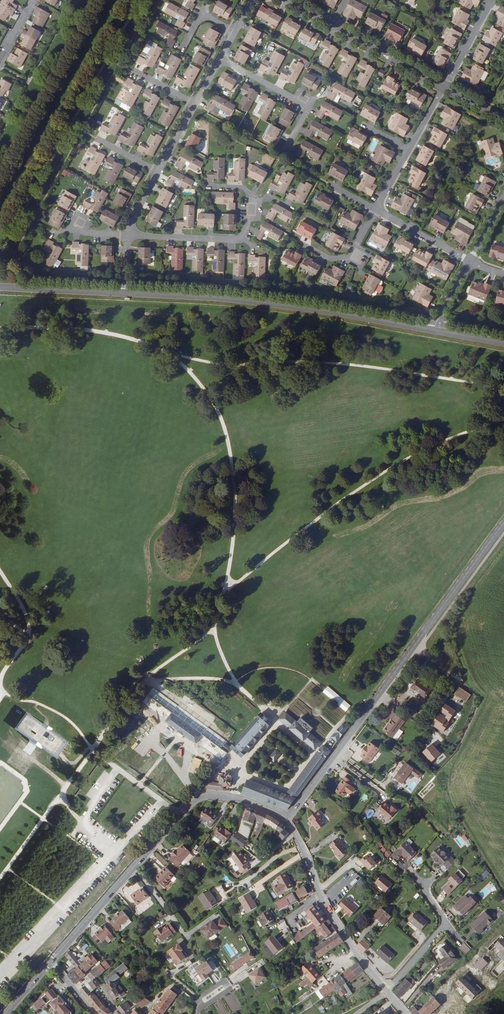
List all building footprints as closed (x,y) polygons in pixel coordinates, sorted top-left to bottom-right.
[(3,2),(16,9),(18,5),(13,3),(15,0),(4,0),(3,2)] [(186,6),(189,8),(192,9),(195,4),(194,3),(195,0),(189,0),(186,6)] [(334,8),(338,0),(327,0),(325,4),(334,8)] [(343,14),(351,18),(353,13),(356,15),(361,18),(367,7),(353,0),(351,0),(343,14)] [(470,9),(473,4),(474,2),(479,4),(481,0),(462,0),(460,4),(470,9)] [(228,19),(233,8),(219,1),(217,4),(213,11),(228,19)] [(3,2),(0,8),(0,18),(5,21),(9,14),(12,16),(16,9),(3,2)] [(187,11),(170,2),(165,12),(175,17),(177,14),(180,16),(175,25),(179,27),(182,28),(185,23),(184,22),(189,13),(187,11)] [(37,15),(33,22),(43,27),(50,13),(38,6),(34,14),(37,15)] [(268,7),(266,11),(263,18),(277,26),(281,19),(283,15),(268,7)] [(452,23),(465,30),(468,24),(465,22),(467,20),(470,15),(459,9),(452,23)] [(374,29),(373,30),(379,34),(385,23),(384,23),(387,19),(381,16),(379,20),(370,15),(365,24),(374,29)] [(297,34),(300,28),(302,24),(288,16),(285,21),(282,26),(297,34)] [(177,30),(159,21),(156,26),(159,28),(157,32),(165,36),(167,32),(170,34),(166,43),(170,45),(172,46),(176,40),(174,39),(178,31),(177,30)] [(391,24),(384,36),(391,40),(392,37),(394,39),(399,41),(405,31),(391,24)] [(25,30),(23,33),(36,41),(41,32),(32,26),(29,32),(25,30)] [(262,32),(255,28),(252,26),(244,41),(245,41),(254,46),(262,32)] [(315,44),(318,38),(320,34),(306,26),(304,30),(301,37),(315,44)] [(221,33),(220,33),(218,32),(211,28),(203,42),(212,47),(214,48),(221,33)] [(483,40),(495,46),(502,33),(492,28),(490,33),(488,35),(486,33),(483,40)] [(458,39),(459,40),(463,34),(452,29),(444,43),(453,48),(458,39)] [(36,41),(23,33),(21,37),(25,39),(22,45),(31,50),(36,41)] [(407,49),(412,52),(413,50),(422,55),(427,47),(412,38),(407,49)] [(329,68),(339,50),(339,49),(330,44),(331,42),(326,39),(324,41),(322,46),(331,50),(329,54),(325,52),(321,60),(325,62),(323,65),(329,68)] [(234,59),(235,59),(244,64),(252,50),(243,45),(242,44),(234,59)] [(474,60),(482,64),(490,49),(480,44),(477,50),(479,50),(474,60)] [(141,55),(138,59),(137,62),(143,65),(144,63),(152,67),(153,66),(163,48),(157,45),(156,48),(152,46),(148,54),(152,56),(150,60),(141,55)] [(211,52),(210,51),(201,46),(193,61),(200,65),(203,67),(211,52)] [(28,54),(18,48),(14,56),(12,54),(7,61),(21,68),(28,54)] [(347,77),(357,60),(358,58),(349,53),(349,52),(344,48),(342,51),(340,55),(349,60),(347,64),(344,62),(338,72),(347,77)] [(447,59),(448,60),(452,54),(441,49),(433,63),(442,68),(447,59)] [(276,72),(285,56),(280,53),(278,56),(274,54),(270,61),(274,63),(272,67),(263,62),(261,67),(260,69),(265,72),(266,70),(275,75),(276,72)] [(160,65),(157,69),(156,72),(161,75),(162,74),(171,78),(172,76),(182,59),(173,54),(167,64),(170,67),(168,70),(160,65)] [(365,87),(375,69),(367,64),(368,62),(362,59),(360,62),(359,65),(367,70),(365,74),(362,72),(357,80),(361,82),(360,84),(365,87)] [(299,76),(305,64),(300,61),(298,64),(294,62),(290,70),(294,72),(292,75),(283,71),(280,75),(279,77),(285,80),(286,78),(295,83),(299,76)] [(181,83),(190,88),(200,69),(198,68),(195,66),(193,69),(189,67),(185,74),(189,76),(187,80),(178,75),(176,78),(175,82),(180,85),(181,83)] [(466,71),(462,79),(476,87),(484,71),(474,66),(472,71),(470,73),(466,71)] [(238,79),(227,73),(224,71),(218,82),(233,90),(236,83),(238,79)] [(316,91),(317,89),(322,80),(308,73),(304,79),(302,83),(316,91)] [(393,82),(394,81),(395,79),(389,76),(382,88),(395,95),(400,86),(393,82)] [(128,78),(127,80),(125,84),(133,90),(132,93),(128,91),(123,101),(132,107),(141,89),(143,87),(133,82),(134,81),(128,78)] [(2,98),(6,91),(8,92),(12,85),(2,79),(0,83),(0,97),(2,98)] [(242,108),(248,111),(258,93),(258,92),(250,88),(251,86),(245,83),(243,86),(241,89),(250,94),(248,98),(244,95),(240,103),(244,105),(242,108)] [(356,93),(343,86),(337,83),(332,92),(331,91),(328,97),(330,98),(335,101),(339,92),(343,94),(341,97),(351,103),(356,93)] [(147,88),(145,91),(143,95),(152,100),(150,103),(146,101),(142,109),(146,111),(144,114),(150,117),(160,99),(160,98),(151,93),(152,91),(147,88)] [(427,96),(422,93),(421,94),(412,90),(407,98),(422,106),(427,96)] [(262,115),(261,118),(266,121),(276,103),(276,102),(268,97),(269,95),(263,92),(262,95),(259,99),(269,104),(267,108),(263,106),(258,113),(262,115)] [(207,108),(210,110),(214,112),(219,103),(222,105),(220,109),(228,113),(230,109),(233,111),(234,108),(236,105),(230,102),(218,96),(217,95),(212,104),(210,103),(207,108)] [(169,126),(179,107),(170,102),(171,101),(165,98),(164,101),(161,104),(170,109),(168,113),(165,111),(160,121),(169,126)] [(344,111),(328,103),(325,101),(320,110),(319,109),(315,115),(319,117),(322,119),(327,110),(330,112),(329,115),(339,121),(344,111)] [(376,121),(381,113),(366,105),(361,115),(366,118),(367,116),(376,121)] [(453,130),(461,114),(447,106),(442,114),(447,117),(446,119),(443,124),(453,130)] [(279,122),(282,124),(289,128),(297,113),(287,108),(279,122)] [(405,126),(406,124),(409,119),(399,113),(391,129),(405,136),(409,129),(405,126)] [(104,123),(101,127),(100,130),(106,133),(107,131),(115,135),(116,135),(126,117),(120,114),(119,117),(115,115),(111,122),(114,124),(112,128),(104,123)] [(333,131),(316,121),(314,120),(309,129),(308,129),(305,134),(309,136),(312,138),(317,129),(320,131),(318,134),(328,140),(333,131)] [(122,133),(120,137),(118,139),(124,143),(125,141),(134,146),(135,144),(144,127),(135,122),(129,132),(133,134),(131,138),(122,133)] [(265,139),(274,144),(275,144),(283,130),(280,129),(273,125),(265,139)] [(448,134),(435,127),(432,133),(434,134),(435,135),(431,142),(440,147),(448,134)] [(363,146),(367,137),(359,132),(359,131),(354,128),(348,138),(363,146)] [(186,144),(195,149),(201,138),(191,133),(186,144)] [(145,151),(153,156),(163,137),(158,134),(156,137),(152,135),(148,142),(152,145),(150,148),(141,143),(139,147),(138,150),(143,153),(145,151)] [(495,146),(495,144),(493,138),(482,141),(487,158),(498,155),(499,157),(502,156),(501,154),(502,154),(500,145),(495,146)] [(295,154),(298,155),(302,158),(307,149),(311,151),(309,154),(319,160),(324,151),(307,141),(305,140),(300,149),(298,148),(295,154)] [(387,159),(391,161),(396,153),(381,145),(373,161),(383,166),(386,160),(387,159)] [(91,146),(90,148),(87,152),(96,157),(94,161),(91,159),(86,169),(95,174),(104,158),(105,155),(96,150),(97,149),(91,146)] [(421,155),(420,154),(417,160),(427,166),(435,151),(426,146),(421,155)] [(204,163),(186,153),(181,161),(179,160),(176,166),(178,168),(182,170),(187,161),(191,163),(189,167),(196,171),(199,167),(201,169),(204,163)] [(109,156),(107,159),(106,162),(115,167),(113,171),(109,169),(104,179),(113,184),(114,182),(122,167),(123,165),(114,160),(115,159),(109,156)] [(225,158),(219,157),(219,161),(214,161),(214,169),(218,170),(218,174),(208,173),(208,178),(208,180),(214,181),(215,179),(224,179),(224,178),(225,158)] [(245,172),(246,159),(240,158),(240,162),(235,161),(234,170),(239,171),(239,175),(229,174),(229,178),(228,182),(235,182),(235,179),(245,180),(245,172)] [(344,180),(349,171),(334,164),(329,174),(334,177),(335,175),(344,180)] [(138,183),(143,173),(129,165),(127,170),(124,175),(138,183)] [(248,175),(263,183),(268,173),(254,165),(249,174),(248,175)] [(426,173),(414,166),(411,172),(413,173),(414,174),(410,181),(419,186),(426,173)] [(194,181),(176,171),(171,179),(169,178),(166,184),(169,186),(172,188),(177,179),(181,181),(179,185),(186,189),(189,185),(191,187),(194,181)] [(273,181),(269,188),(275,191),(276,189),(285,194),(285,193),(295,175),(290,172),(288,175),(284,173),(280,181),(284,183),(282,186),(273,181)] [(357,188),(372,196),(376,188),(372,186),(373,184),(376,178),(366,173),(357,188)] [(492,187),(493,187),(496,182),(486,176),(478,191),(487,196),(492,187)] [(303,204),(303,203),(313,185),(308,182),(306,185),(302,183),(298,190),(302,193),(300,196),(291,191),(289,195),(288,198),(293,201),(295,199),(303,204)] [(174,194),(167,190),(164,188),(156,202),(160,204),(166,208),(174,194)] [(114,203),(124,208),(132,194),(122,189),(114,203)] [(67,191),(59,205),(66,209),(69,211),(77,196),(75,195),(67,191)] [(95,205),(87,200),(83,206),(89,209),(90,208),(98,212),(99,211),(106,198),(108,194),(103,191),(102,193),(98,191),(93,199),(97,201),(95,205)] [(234,203),(234,193),(213,192),(212,198),(216,199),(215,203),(224,204),(224,199),(228,199),(228,209),(233,209),(235,209),(236,203),(234,203)] [(325,197),(326,195),(320,192),(315,202),(329,210),(334,201),(325,197)] [(396,199),(392,207),(406,215),(415,199),(404,194),(402,199),(401,201),(396,199)] [(479,205),(481,205),(483,207),(486,201),(473,194),(466,207),(475,212),(479,205)] [(292,213),(276,204),(272,212),(270,211),(267,217),(269,218),(273,221),(278,212),(282,214),(279,218),(287,222),(290,218),(292,220),(295,214),(292,213)] [(177,221),(177,226),(177,228),(184,228),(184,227),(194,227),(194,224),(195,206),(185,205),(184,217),(188,217),(188,221),(177,221)] [(146,221),(147,222),(156,226),(164,212),(157,208),(154,206),(146,221)] [(57,209),(49,224),(59,229),(67,215),(64,213),(57,209)] [(99,219),(114,228),(119,217),(105,209),(103,213),(99,219)] [(340,221),(356,230),(364,215),(356,211),(353,215),(351,214),(346,211),(340,221)] [(198,225),(215,226),(215,215),(199,214),(198,224),(198,225)] [(224,230),(234,231),(236,231),(237,214),(233,214),(225,214),(224,230)] [(446,232),(450,223),(436,216),(430,226),(436,229),(437,227),(446,232)] [(255,235),(257,236),(262,239),(267,230),(270,232),(268,235),(278,241),(284,232),(267,222),(264,221),(259,230),(258,229),(255,235)] [(312,238),(317,230),(302,222),(297,232),(302,235),(303,234),(312,238)] [(458,241),(466,245),(474,231),(459,223),(453,233),(458,236),(461,237),(458,241)] [(387,247),(392,237),(387,234),(385,233),(388,229),(380,225),(372,239),(387,247)] [(343,246),(347,240),(334,233),(327,246),(336,251),(340,244),(342,245),(343,246)] [(395,246),(410,254),(414,245),(406,241),(406,239),(400,236),(395,246)] [(49,240),(47,242),(45,246),(54,251),(52,255),(49,253),(43,263),(52,268),(63,249),(54,244),(54,243),(49,240)] [(82,267),(88,267),(89,245),(79,245),(79,243),(73,242),(73,245),(73,250),(83,250),(82,254),(78,254),(78,263),(82,263),(82,267)] [(497,257),(503,259),(503,260),(503,247),(492,244),(489,256),(495,258),(495,256),(495,255),(498,255),(497,257)] [(114,247),(113,247),(103,246),(102,262),(112,263),(114,263),(114,247)] [(176,271),(183,271),(183,250),(183,249),(174,249),(174,247),(167,246),(167,249),(167,254),(177,255),(177,259),(173,258),(172,267),(177,267),(176,271)] [(193,271),(203,272),(204,252),(204,249),(194,249),(194,248),(187,247),(187,250),(187,255),(197,255),(197,259),(193,259),(193,271)] [(151,248),(145,248),(139,248),(138,264),(141,264),(150,264),(151,248)] [(213,272),(224,272),(225,254),(225,250),(215,250),(215,249),(208,248),(208,252),(208,256),(218,256),(218,260),(214,260),(213,272)] [(283,260),(296,267),(303,254),(297,251),(296,253),(295,255),(288,251),(283,260)] [(414,260),(427,267),(434,254),(428,251),(427,253),(426,255),(419,251),(414,260)] [(234,275),(245,276),(245,258),(246,254),(235,253),(235,252),(229,252),(228,254),(228,260),(239,260),(238,264),(234,264),(234,275)] [(265,279),(266,257),(256,257),(256,256),(249,255),(249,258),(249,263),(259,263),(259,267),(255,267),(255,279),(265,279)] [(381,257),(377,255),(374,261),(376,262),(377,263),(374,269),(383,274),(390,262),(381,257)] [(303,267),(317,275),(321,266),(313,261),(313,260),(308,257),(303,267)] [(432,272),(447,280),(455,266),(447,262),(445,266),(443,265),(438,262),(432,272)] [(335,272),(333,271),(328,268),(322,278),(337,286),(345,272),(337,267),(335,272)] [(367,284),(365,284),(362,289),(372,295),(381,280),(372,275),(367,284)] [(381,280),(372,295),(374,296),(376,295),(377,292),(379,293),(381,292),(383,289),(382,287),(381,286),(382,283),(382,281),(381,280)] [(485,301),(492,286),(485,283),(484,286),(481,285),(478,284),(473,282),(468,294),(485,301)] [(428,297),(429,295),(432,289),(422,284),(413,299),(428,307),(432,299),(428,297)] [(503,305),(503,292),(498,291),(495,303),(503,305)] [(483,306),(484,301),(468,295),(466,300),(483,306)] [(411,678),(406,687),(418,696),(424,688),(420,685),(422,683),(417,679),(415,681),(411,678)] [(457,687),(452,700),(464,705),(470,693),(457,687)] [(388,721),(387,720),(385,724),(394,731),(406,715),(398,708),(393,714),(392,713),(389,718),(390,718),(388,721)] [(46,722),(43,720),(42,721),(41,721),(41,722),(24,710),(14,725),(34,740),(55,755),(58,750),(66,740),(51,729),(51,728),(52,726),(46,722)] [(298,721),(286,712),(280,719),(316,748),(321,740),(310,731),(313,726),(308,723),(301,717),(298,721)] [(173,713),(167,721),(180,729),(178,731),(185,735),(185,734),(197,742),(202,734),(173,713)] [(261,713),(231,747),(243,757),(272,722),(261,713)] [(338,741),(348,726),(344,723),(333,737),(338,741)] [(224,738),(221,735),(218,739),(219,741),(218,743),(228,750),(234,743),(225,736),(224,738)] [(368,742),(367,742),(366,741),(363,745),(365,747),(362,750),(371,757),(381,743),(372,737),(371,737),(369,740),(369,741),(368,742)] [(246,781),(242,792),(288,810),(332,750),(323,743),(285,796),(246,781)] [(431,762),(440,753),(431,743),(421,752),(431,762)] [(282,753),(276,748),(272,753),(268,757),(274,763),(278,758),(282,753)] [(425,768),(408,757),(397,773),(405,779),(414,767),(422,773),(425,768)] [(203,788),(233,791),(233,773),(214,768),(211,775),(220,777),(219,783),(207,782),(203,788)] [(343,780),(341,782),(338,786),(346,792),(350,787),(352,789),(355,788),(358,784),(352,779),(354,776),(347,772),(345,775),(342,779),(343,780)] [(389,804),(390,803),(386,798),(378,806),(389,817),(398,808),(393,803),(392,804),(391,805),(389,804)] [(254,817),(259,806),(249,803),(245,811),(242,816),(253,820),(253,819),(254,817)] [(212,809),(209,806),(204,813),(210,817),(208,819),(212,822),(219,812),(215,810),(216,809),(213,807),(212,809)] [(284,835),(290,829),(287,824),(288,823),(283,819),(269,810),(259,806),(254,817),(253,819),(256,820),(257,819),(259,821),(255,828),(258,830),(262,822),(264,820),(277,828),(276,829),(280,831),(278,833),(282,836),(284,835)] [(310,814),(320,826),(328,820),(323,813),(324,811),(320,806),(310,814)] [(216,820),(212,827),(215,829),(214,831),(222,836),(228,827),(224,824),(224,825),(221,824),(216,820)] [(232,829),(228,834),(241,842),(245,837),(232,829)] [(335,851),(333,852),(337,856),(346,848),(336,837),(337,837),(335,834),(327,841),(330,844),(329,844),(333,848),(335,851)] [(173,848),(175,849),(183,857),(193,845),(185,838),(180,843),(179,842),(173,848)] [(402,853),(408,860),(416,852),(405,841),(392,854),(396,859),(402,853)] [(443,864),(448,868),(455,861),(451,856),(449,858),(445,854),(445,852),(444,851),(442,851),(438,847),(430,854),(434,858),(433,859),(433,860),(436,862),(437,862),(438,862),(441,866),(443,864)] [(246,856),(244,853),(240,848),(232,853),(241,864),(239,866),(241,868),(249,863),(247,860),(248,859),(246,856)] [(384,855),(387,858),(392,853),(389,850),(384,855)] [(367,853),(361,858),(360,859),(363,862),(363,861),(370,868),(377,861),(370,855),(369,856),(367,853)] [(165,862),(154,873),(162,882),(174,871),(165,862)] [(443,888),(448,893),(460,882),(458,880),(461,878),(466,875),(460,868),(450,877),(451,879),(451,880),(443,888)] [(350,889),(359,876),(351,870),(345,879),(349,882),(346,887),(350,889)] [(382,870),(375,877),(385,887),(392,881),(382,870)] [(286,876),(287,875),(284,871),(275,876),(279,882),(272,886),(277,894),(291,886),(286,876)] [(483,881),(488,875),(484,871),(479,877),(483,881)] [(134,888),(128,891),(134,901),(146,893),(140,884),(134,888)] [(218,884),(205,889),(195,896),(205,910),(226,895),(218,884)] [(303,885),(294,888),(297,896),(306,892),(303,885)] [(248,892),(239,897),(247,912),(256,907),(248,892)] [(273,902),(278,910),(296,900),(291,892),(273,902)] [(357,904),(346,894),(340,902),(343,905),(342,906),(350,912),(357,904)] [(469,898),(466,894),(453,905),(457,910),(459,909),(463,913),(476,901),(472,895),(469,898)] [(305,926),(308,931),(315,925),(324,919),(328,915),(325,910),(322,912),(313,900),(305,906),(314,919),(305,926)] [(380,903),(370,915),(380,923),(390,912),(380,903)] [(484,909),(468,925),(471,928),(473,926),(478,932),(482,928),(482,927),(487,923),(493,918),(484,909)] [(258,919),(262,925),(273,919),(267,910),(258,915),(259,918),(258,919)] [(109,921),(106,924),(115,932),(118,929),(116,927),(117,926),(124,917),(125,917),(118,911),(115,914),(114,913),(111,917),(111,918),(109,921)] [(415,926),(418,929),(424,921),(413,911),(406,919),(414,927),(415,926)] [(324,919),(315,925),(318,930),(319,929),(321,932),(320,933),(322,935),(331,929),(326,922),(331,919),(328,915),(324,919)] [(124,917),(117,926),(120,929),(128,920),(124,917)] [(201,928),(198,930),(204,940),(223,927),(219,920),(212,924),(211,922),(207,924),(206,924),(201,927),(201,928)] [(156,928),(155,926),(151,929),(157,939),(172,930),(166,921),(159,927),(159,926),(156,928)] [(98,932),(97,934),(93,938),(94,939),(100,945),(101,945),(110,936),(101,928),(98,932)] [(300,928),(292,934),(296,940),(304,934),(301,929),(300,928)] [(342,938),(337,930),(328,936),(332,944),(342,938)] [(276,937),(277,936),(273,932),(264,938),(273,950),(282,944),(279,940),(278,941),(276,937)] [(328,936),(324,939),(328,946),(332,944),(328,936)] [(362,951),(369,943),(362,936),(355,944),(362,951)] [(328,946),(324,939),(314,945),(318,953),(328,946)] [(440,949),(447,944),(444,940),(431,949),(439,961),(445,957),(440,949)] [(463,941),(458,946),(464,952),(469,947),(463,941)] [(382,943),(375,951),(386,960),(393,953),(382,943)] [(440,963),(451,950),(447,944),(440,949),(445,957),(439,961),(440,963)] [(457,958),(451,950),(440,963),(444,968),(457,958)] [(79,962),(69,951),(65,955),(70,960),(69,961),(77,969),(78,968),(82,965),(79,962)] [(229,965),(234,971),(254,957),(250,951),(229,965)] [(82,965),(78,968),(84,974),(89,970),(97,961),(91,955),(86,959),(87,960),(82,965)] [(109,958),(105,961),(109,968),(114,964),(109,958)] [(363,967),(356,959),(348,965),(354,973),(363,967)] [(126,960),(103,979),(104,981),(110,989),(116,985),(121,981),(117,976),(130,966),(126,960)] [(105,961),(105,962),(90,974),(91,976),(94,980),(90,982),(79,991),(87,1001),(92,996),(90,994),(92,993),(91,992),(89,989),(91,987),(94,991),(100,984),(95,979),(101,974),(109,968),(105,961)] [(200,983),(209,978),(207,974),(215,970),(211,961),(207,963),(206,961),(192,969),(200,983)] [(312,976),(318,972),(311,961),(309,962),(308,961),(303,964),(312,976)] [(430,982),(442,968),(438,964),(426,978),(430,982)] [(354,973),(348,965),(338,972),(344,981),(354,973)] [(77,969),(74,972),(80,980),(85,975),(84,974),(78,968),(77,969)] [(248,976),(255,985),(266,977),(258,968),(248,976)] [(69,976),(68,977),(74,984),(80,980),(74,972),(72,971),(68,974),(69,976)] [(349,993),(351,991),(344,981),(338,972),(331,977),(336,985),(341,982),(349,993)] [(304,975),(306,977),(310,984),(312,982),(311,980),(310,978),(307,973),(304,975)] [(409,973),(406,977),(414,985),(417,982),(409,973)] [(327,980),(332,988),(336,985),(331,977),(327,980)] [(406,977),(401,983),(407,989),(408,990),(414,985),(406,977)] [(312,988),(318,997),(321,995),(332,988),(327,980),(320,985),(319,986),(317,984),(312,988)] [(401,983),(393,991),(399,998),(407,989),(401,983)] [(116,985),(110,989),(108,991),(113,998),(121,993),(119,991),(116,985)] [(170,986),(166,991),(175,997),(179,992),(170,986)] [(50,991),(33,1005),(37,1010),(43,1005),(44,1006),(48,1003),(55,996),(50,991)] [(151,1011),(156,1013),(163,1013),(167,1008),(175,997),(166,991),(151,1011)] [(92,996),(87,1001),(96,1012),(103,1005),(105,1004),(102,1001),(101,1002),(97,998),(94,995),(92,996)] [(48,1003),(50,1005),(53,1002),(52,1001),(55,998),(56,999),(57,999),(55,996),(48,1003)] [(50,1005),(55,1011),(56,1009),(60,1013),(69,1013),(69,1011),(64,1005),(66,1004),(60,996),(57,999),(56,999),(55,998),(52,1001),(53,1002),(50,1005)] [(432,996),(419,1007),(416,1005),(414,1002),(413,1001),(407,1005),(415,1013),(424,1013),(438,1002),(432,996)] [(136,1005),(141,1009),(147,1004),(142,999),(136,1005)] [(96,1012),(100,1013),(111,1013),(113,1012),(107,1005),(105,1007),(103,1005),(96,1012)] [(120,1013),(126,1013),(127,1013),(131,1009),(127,1005),(124,1007),(123,1005),(117,1010),(120,1013)]
